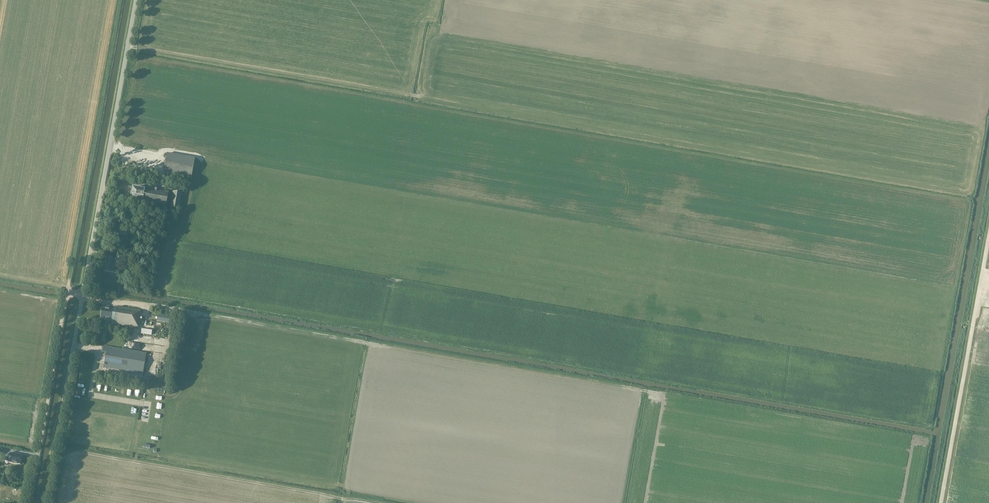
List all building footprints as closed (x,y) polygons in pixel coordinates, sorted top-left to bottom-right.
[(191,178),(194,159),(167,154),(163,173),(191,178)] [(165,209),(167,200),(169,192),(145,187),(144,190),(132,188),(130,200),(142,202),(142,205),(165,209)] [(182,193),(177,192),(172,191),(170,208),(179,209),(182,193)] [(113,259),(107,258),(105,271),(110,272),(113,272),(116,259),(113,259)] [(101,319),(111,321),(111,324),(138,328),(140,316),(139,316),(140,311),(113,307),(113,310),(102,308),(101,319)] [(169,323),(169,320),(170,317),(157,315),(156,321),(169,323)] [(143,368),(144,363),(146,353),(103,346),(102,352),(106,352),(104,362),(103,368),(143,374),(143,368)] [(11,454),(10,462),(21,464),(21,461),(22,455),(11,454)]
